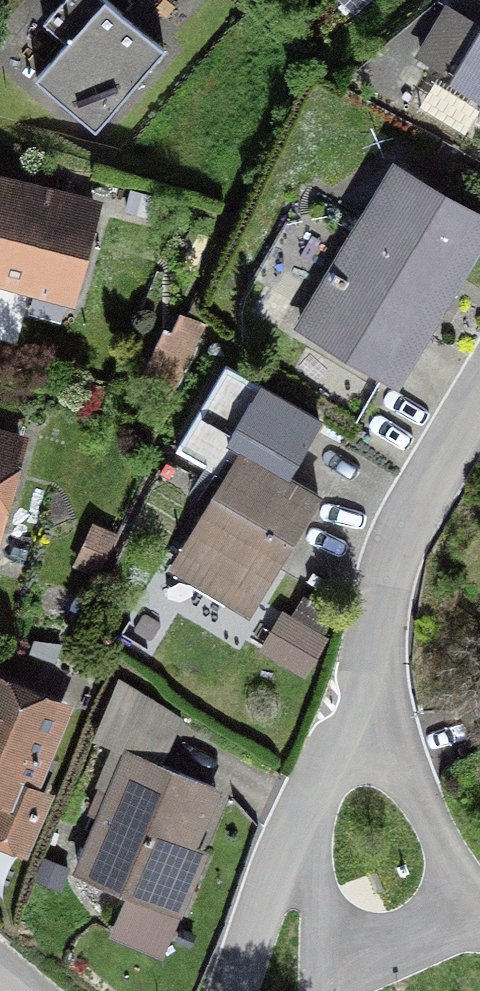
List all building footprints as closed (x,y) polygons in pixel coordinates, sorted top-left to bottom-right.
[(369,0),(350,0),(360,9),(369,0)] [(166,52),(112,5),(47,79),(102,126),(166,52)] [(479,99),(479,31),(446,11),(418,58),(453,79),(451,82),(479,99)] [(392,385),(479,236),(479,224),(390,170),(350,238),(367,248),(347,281),(330,271),(296,327),(392,385)] [(0,187),(0,280),(66,298),(90,211),(0,187)] [(147,378),(169,389),(198,328),(182,320),(173,338),(168,335),(147,378)] [(175,451),(212,473),(231,440),(194,418),(175,451)] [(0,442),(0,506),(16,446),(0,442)] [(279,555),(313,498),(237,452),(176,555),(212,576),(205,589),(245,613),(271,569),(264,565),(272,551),(279,555)] [(0,686),(0,844),(19,852),(35,813),(17,806),(57,710),(0,686)] [(160,910),(211,791),(125,754),(74,874),(160,910)]
